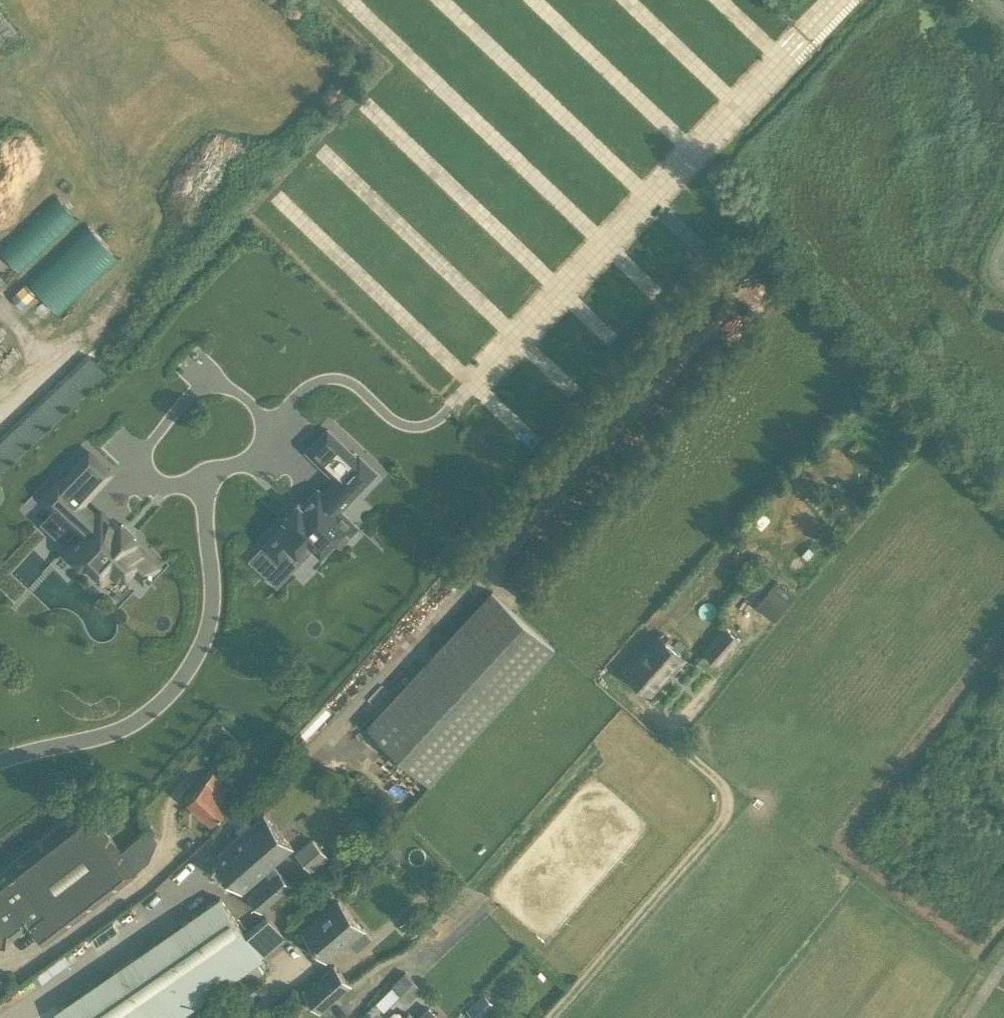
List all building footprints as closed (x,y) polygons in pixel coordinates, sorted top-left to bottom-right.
[(57,195),(1,248),(19,267),(75,214),(57,195)] [(88,223),(29,279),(61,312),(120,255),(88,223)] [(107,369),(89,350),(0,435),(0,471),(107,369)] [(328,428),(308,449),(338,478),(324,493),(318,488),(302,505),(299,501),(285,515),(289,519),(264,544),(278,558),(266,571),(268,573),(277,582),(303,554),(314,543),(322,550),(334,537),(340,543),(357,525),(340,508),(376,470),(360,455),(358,456),(328,428)] [(56,507),(43,521),(43,522),(68,545),(65,549),(83,566),(88,560),(102,572),(109,565),(121,577),(132,566),(145,578),(158,563),(133,540),(136,536),(122,523),(119,526),(102,510),(97,515),(82,501),(111,471),(90,451),(61,481),(59,479),(44,495),(56,507)] [(761,528),(771,518),(763,511),(754,521),(761,528)] [(801,554),(807,559),(814,551),(808,546),(801,554)] [(756,606),(775,621),(796,595),(776,580),(756,606)] [(429,784),(555,647),(492,589),(367,726),(429,784)] [(720,666),(743,640),(725,623),(701,649),(720,666)] [(649,691),(682,654),(660,635),(627,672),(649,691)] [(212,820),(230,801),(205,778),(188,798),(212,820)] [(0,873),(0,940),(1,940),(7,941),(8,936),(11,936),(30,921),(45,941),(137,871),(136,870),(130,862),(159,838),(157,837),(148,826),(145,829),(121,850),(85,804),(11,861),(12,863),(0,873)] [(269,905),(292,885),(273,863),(292,846),(263,813),(214,856),(243,889),(264,871),(269,876),(247,895),(261,912),(269,905)] [(294,852),(311,871),(328,856),(311,837),(303,844),(294,852)] [(394,858),(402,849),(394,841),(385,850),(394,858)] [(445,887),(437,894),(444,901),(451,894),(445,887)] [(55,1009),(61,1017),(178,1017),(183,1015),(218,991),(240,976),(257,964),(264,959),(262,957),(244,931),(220,895),(147,945),(55,1009)] [(349,940),(363,929),(338,900),(303,931),(326,957),(347,938),(349,940)] [(410,916),(400,924),(402,927),(410,936),(420,928),(410,916)] [(426,929),(432,937),(438,931),(432,924),(426,929)] [(320,1011),(352,984),(344,975),(334,963),(302,990),(311,1000),(320,1011)] [(257,964),(240,976),(246,984),(253,979),(263,972),(257,964)] [(417,984),(404,971),(391,985),(408,1002),(422,988),(417,984)] [(474,1001),(466,1010),(474,1017),(475,1017),(483,1010),(474,1001)] [(429,1007),(418,1017),(440,1017),(429,1007)]
